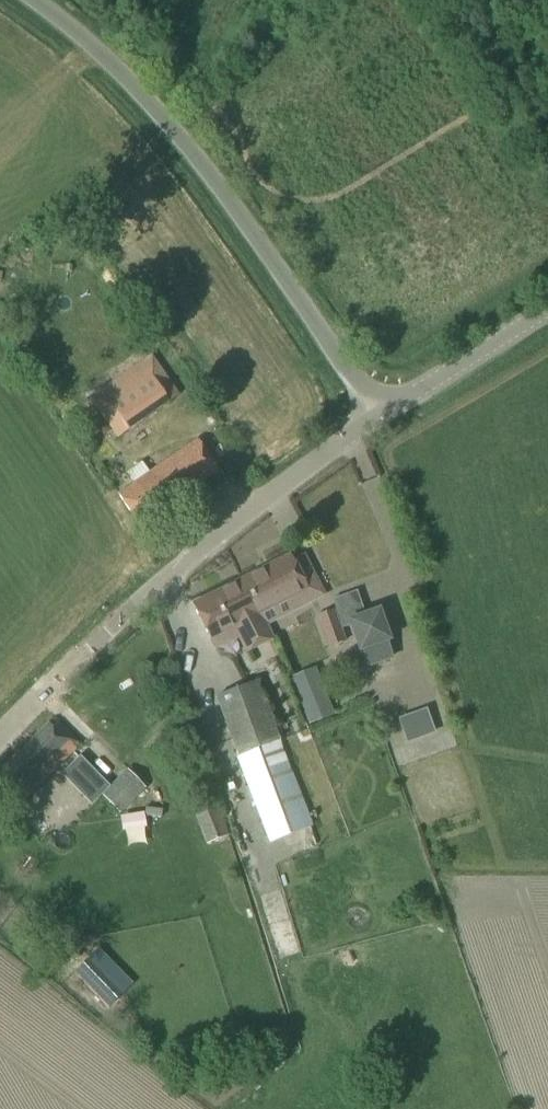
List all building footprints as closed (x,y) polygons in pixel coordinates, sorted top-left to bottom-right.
[(139,362),(84,402),(93,414),(98,411),(118,439),(182,393),(153,353),(150,355),(139,362)] [(146,425),(121,444),(127,451),(152,432),(146,425)] [(197,440),(150,473),(142,462),(128,471),(136,483),(118,495),(139,524),(218,470),(197,440)] [(290,555),(241,580),(259,614),(286,600),(291,609),(322,593),(303,553),(291,559),(290,555)] [(241,580),(193,604),(210,638),(234,626),(239,635),(247,652),(272,639),(259,614),(241,580)] [(342,641),(332,610),(317,615),(327,646),(342,641)] [(365,616),(351,621),(353,624),(368,668),(393,659),(377,612),(365,616)] [(290,677),(309,725),(335,714),(316,667),(290,677)] [(217,697),(238,755),(279,740),(257,682),(217,697)] [(427,709),(399,719),(407,743),(435,733),(427,709)] [(3,800),(13,810),(80,744),(58,721),(53,727),(49,723),(0,772),(0,797),(3,800)] [(120,813),(145,788),(126,769),(101,794),(120,813)] [(195,813),(206,845),(229,837),(219,805),(195,813)] [(90,956),(74,971),(108,1007),(124,991),(90,956)]
